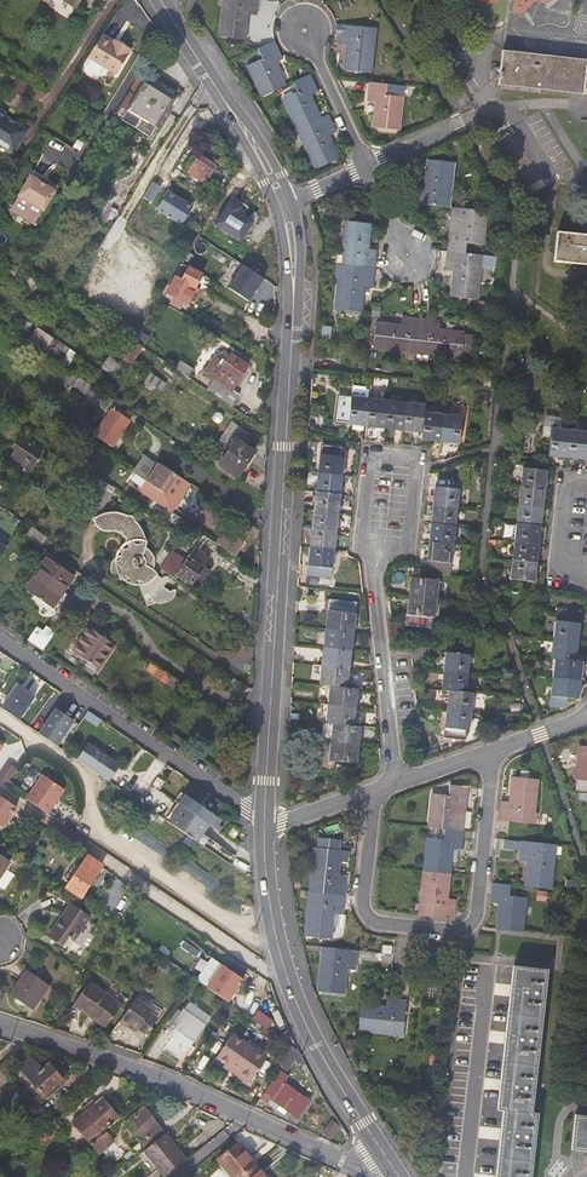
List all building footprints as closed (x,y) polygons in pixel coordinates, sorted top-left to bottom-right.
[(214,37),(238,40),(242,17),(251,18),(253,0),(219,0),(214,37)] [(364,77),(369,34),(368,32),(335,28),(332,48),(344,49),(341,75),(364,77)] [(117,72),(132,47),(116,38),(114,42),(101,34),(89,55),(117,72)] [(249,54),(254,63),(240,71),(254,99),(276,87),(266,67),(275,62),(267,44),(249,54)] [(581,63),(582,59),(497,49),(493,83),(577,93),(578,90),(586,91),(586,63),(581,63)] [(172,97),(138,76),(121,105),(127,109),(121,118),(148,135),(162,113),(167,116),(170,112),(165,109),(172,97)] [(303,77),(286,85),(290,93),(277,100),(311,170),(332,159),(322,137),(330,133),(321,116),(314,120),(303,98),(311,94),(303,77)] [(364,88),(361,106),(371,108),(367,131),(391,134),(395,103),(381,101),(382,90),(364,88)] [(6,111),(0,107),(0,146),(13,154),(28,129),(10,118),(9,120),(3,116),(6,111)] [(12,114),(6,111),(3,116),(9,120),(10,118),(12,114)] [(205,151),(201,157),(195,152),(188,164),(185,162),(181,167),(185,169),(184,171),(211,189),(223,171),(207,161),(211,156),(205,151)] [(429,169),(426,193),(417,192),(415,211),(447,212),(451,171),(429,169)] [(54,191),(30,176),(10,209),(34,224),(54,191)] [(187,201),(179,214),(198,225),(205,213),(187,201)] [(452,214),(449,239),(446,275),(457,276),(455,302),(477,304),(480,272),(481,261),(467,260),(468,250),(482,251),(485,217),(452,214)] [(62,215),(54,228),(60,231),(67,218),(62,215)] [(359,265),(358,275),(343,273),(339,316),(363,318),(365,294),(376,295),(379,259),(369,258),(370,232),(347,230),(344,264),(359,265)] [(577,240),(549,236),(545,264),(586,269),(586,241),(577,240)] [(495,263),(481,261),(480,272),(494,273),(495,263)] [(100,283),(103,286),(115,267),(111,265),(100,283)] [(228,288),(249,301),(263,278),(243,266),(228,288)] [(186,267),(179,280),(173,277),(163,295),(170,300),(171,296),(185,303),(200,274),(186,267)] [(25,272),(18,280),(34,293),(41,285),(25,272)] [(379,330),(377,353),(464,361),(466,338),(441,335),(442,326),(405,322),(404,332),(379,330)] [(321,337),(329,338),(331,326),(322,325),(321,337)] [(146,335),(137,329),(130,340),(139,346),(146,335)] [(122,335),(110,353),(119,359),(130,340),(122,335)] [(127,365),(139,346),(130,340),(119,359),(127,365)] [(54,341),(44,355),(57,364),(67,349),(54,341)] [(211,377),(203,388),(229,405),(236,394),(230,390),(246,366),(228,353),(224,359),(219,355),(215,356),(204,373),(211,377)] [(104,358),(98,367),(111,375),(117,366),(104,358)] [(181,361),(176,370),(180,373),(188,379),(194,370),(181,361)] [(177,380),(180,373),(176,370),(164,363),(160,369),(177,380)] [(148,372),(143,384),(161,392),(166,381),(148,372)] [(89,398),(96,389),(87,384),(77,377),(71,387),(89,398)] [(426,433),(425,442),(463,446),(465,418),(427,415),(428,406),(342,398),(340,423),(351,424),(351,426),(426,433)] [(109,408),(92,435),(109,446),(127,420),(109,408)] [(234,439),(245,447),(252,437),(239,428),(232,438),(234,439)] [(554,460),(586,463),(586,436),(556,433),(554,460)] [(21,435),(12,447),(15,450),(10,457),(29,471),(41,455),(30,446),(32,443),(21,435)] [(229,448),(247,460),(252,452),(245,447),(234,439),(229,448)] [(509,455),(521,456),(522,445),(510,444),(509,455)] [(247,460),(229,448),(218,465),(236,477),(247,460)] [(324,458),(322,476),(346,478),(348,460),(345,460),(346,451),(325,449),(324,458)] [(142,455),(131,472),(133,474),(143,481),(155,464),(142,455)] [(176,502),(189,483),(157,461),(155,464),(143,481),(176,502)] [(139,487),(143,481),(133,474),(131,472),(122,466),(118,473),(139,487)] [(527,472),(516,581),(541,584),(552,475),(527,472)] [(336,581),(339,551),(346,478),(322,476),(315,555),(312,578),(336,581)] [(81,490),(87,495),(94,484),(87,480),(81,490)] [(434,563),(433,573),(455,575),(463,492),(439,490),(432,562),(434,563)] [(135,586),(139,586),(145,584),(149,589),(151,590),(153,591),(156,592),(159,591),(161,589),(148,580),(150,578),(145,572),(146,569),(147,566),(146,563),(146,560),(144,558),(141,556),(142,553),(143,548),(143,543),(143,538),(143,534),(142,529),(138,522),(136,518),(132,514),(128,511),(124,509),(119,507),(116,506),(111,506),(105,506),(102,506),(100,507),(97,507),(94,509),(91,511),(89,512),(89,514),(89,517),(90,519),(93,520),(95,520),(98,519),(102,517),(105,516),(108,516),(111,515),(115,516),(118,517),(121,518),(124,520),(127,523),(129,526),(131,529),(132,533),(133,536),(133,539),(133,542),(132,547),(128,548),(125,549),(122,552),(120,554),(117,559),(116,564),(116,569),(117,572),(118,574),(119,577),(121,580),(125,583),(128,585),(132,586),(135,586)] [(174,515),(167,525),(181,534),(187,524),(174,515)] [(241,543),(224,531),(215,543),(233,555),(241,543)] [(183,560),(169,550),(157,567),(173,577),(174,575),(182,581),(184,578),(195,586),(207,570),(200,566),(206,558),(195,550),(189,558),(186,556),(183,560)] [(53,565),(33,594),(58,610),(67,596),(69,598),(79,582),(53,565)] [(415,580),(409,637),(428,639),(430,620),(437,620),(441,583),(415,580)] [(338,601),(331,685),(340,686),(337,724),(347,725),(344,762),(371,764),(374,727),(365,726),(368,689),(358,688),(365,603),(338,601)] [(555,660),(559,661),(554,707),(572,709),(573,699),(582,700),(586,663),(579,663),(584,615),(560,613),(555,660)] [(29,640),(43,649),(55,631),(47,626),(43,631),(37,627),(29,640)] [(90,628),(73,653),(101,672),(118,647),(90,628)] [(411,647),(413,659),(429,657),(429,646),(411,647)] [(450,654),(447,688),(447,689),(451,690),(447,737),(470,739),(470,729),(473,729),(476,691),(470,691),(473,656),(450,654)] [(172,676),(151,662),(146,669),(167,683),(172,676)] [(17,687),(2,709),(20,721),(34,699),(17,687)] [(56,710),(40,735),(57,747),(74,722),(56,710)] [(83,718),(97,727),(101,721),(88,712),(83,718)] [(122,765),(88,743),(77,760),(102,778),(110,783),(116,774),(122,765)] [(578,743),(574,776),(586,778),(586,744),(578,743)] [(0,774),(0,780),(6,784),(17,769),(8,763),(0,774)] [(502,814),(536,818),(540,775),(515,772),(513,796),(504,795),(502,814)] [(43,774),(27,798),(48,813),(65,789),(43,774)] [(450,794),(435,792),(431,825),(446,827),(444,838),(429,837),(421,911),(454,916),(457,896),(447,894),(453,847),(462,848),(470,786),(451,784),(450,794)] [(184,808),(209,825),(220,832),(223,828),(218,825),(221,820),(214,815),(181,793),(175,801),(184,808)] [(2,796),(0,799),(0,824),(9,830),(23,810),(2,796)] [(209,825),(184,808),(172,825),(197,842),(209,825)] [(229,835),(235,839),(239,832),(233,829),(229,835)] [(321,832),(314,885),(328,887),(327,899),(313,898),(309,928),(333,930),(335,907),(344,908),(348,872),(340,871),(343,844),(340,844),(341,834),(321,832)] [(522,835),(520,854),(530,855),(527,880),(552,882),(555,851),(540,849),(541,837),(522,835)] [(10,862),(0,855),(0,875),(10,862)] [(67,888),(81,898),(99,873),(90,866),(94,861),(88,857),(81,868),(76,864),(67,879),(71,882),(67,888)] [(498,921),(511,923),(523,924),(526,891),(511,889),(512,879),(494,877),(492,895),(501,896),(498,921)] [(89,916),(70,903),(47,936),(61,945),(66,937),(72,941),(89,916)] [(326,941),(321,984),(343,986),(346,962),(358,963),(359,944),(326,941)] [(196,980),(206,986),(222,964),(212,957),(196,980)] [(498,1100),(503,1100),(500,1123),(495,1170),(494,1176),(529,1176),(537,1103),(531,1103),(547,963),(514,959),(511,984),(507,1023),(501,1072),(498,1100)] [(222,964),(206,986),(214,992),(228,1001),(234,993),(238,987),(244,979),(222,964)] [(49,982),(28,968),(11,992),(33,1006),(49,982)] [(88,981),(72,1005),(104,1026),(120,1004),(88,981)] [(386,1002),(362,999),(360,1023),(403,1028),(406,995),(387,993),(386,1002)] [(150,1011),(134,1000),(118,1023),(126,1028),(128,1026),(144,1036),(155,1020),(147,1014),(150,1011)] [(186,1012),(172,1033),(176,1035),(170,1045),(186,1056),(207,1026),(186,1012)] [(226,1062),(237,1070),(252,1047),(233,1034),(217,1056),(226,1062)] [(35,1054),(29,1047),(16,1057),(22,1064),(35,1054)] [(238,1070),(236,1074),(249,1082),(266,1056),(252,1047),(237,1070),(238,1070)] [(301,1058),(303,1057),(304,1055),(301,1053),(300,1050),(295,1047),(292,1052),(301,1058)] [(33,1058),(21,1068),(32,1080),(19,1091),(26,1099),(36,1090),(43,1098),(64,1081),(50,1065),(44,1071),(33,1058)] [(224,1065),(235,1073),(237,1070),(226,1062),(224,1065)] [(2,1069),(0,1071),(0,1088),(10,1079),(2,1069)] [(272,1097),(288,1107),(297,1113),(307,1099),(284,1083),(288,1077),(279,1070),(260,1098),(268,1103),(272,1097)] [(283,1114),(288,1107),(272,1097),(268,1103),(283,1114)] [(102,1098),(95,1103),(92,1100),(86,1105),(89,1109),(73,1121),(89,1141),(118,1117),(102,1098)] [(144,1107),(126,1122),(147,1148),(165,1134),(144,1107)] [(576,1110),(573,1141),(586,1143),(586,1111),(576,1110)] [(91,1143),(101,1156),(116,1144),(106,1131),(91,1143)] [(145,1150),(166,1176),(186,1159),(165,1134),(147,1148),(145,1150)] [(27,1147),(34,1141),(32,1138),(30,1140),(25,1144),(27,1147)] [(230,1176),(241,1176),(255,1166),(237,1144),(216,1160),(230,1176)] [(255,1166),(241,1176),(264,1176),(255,1166)]
